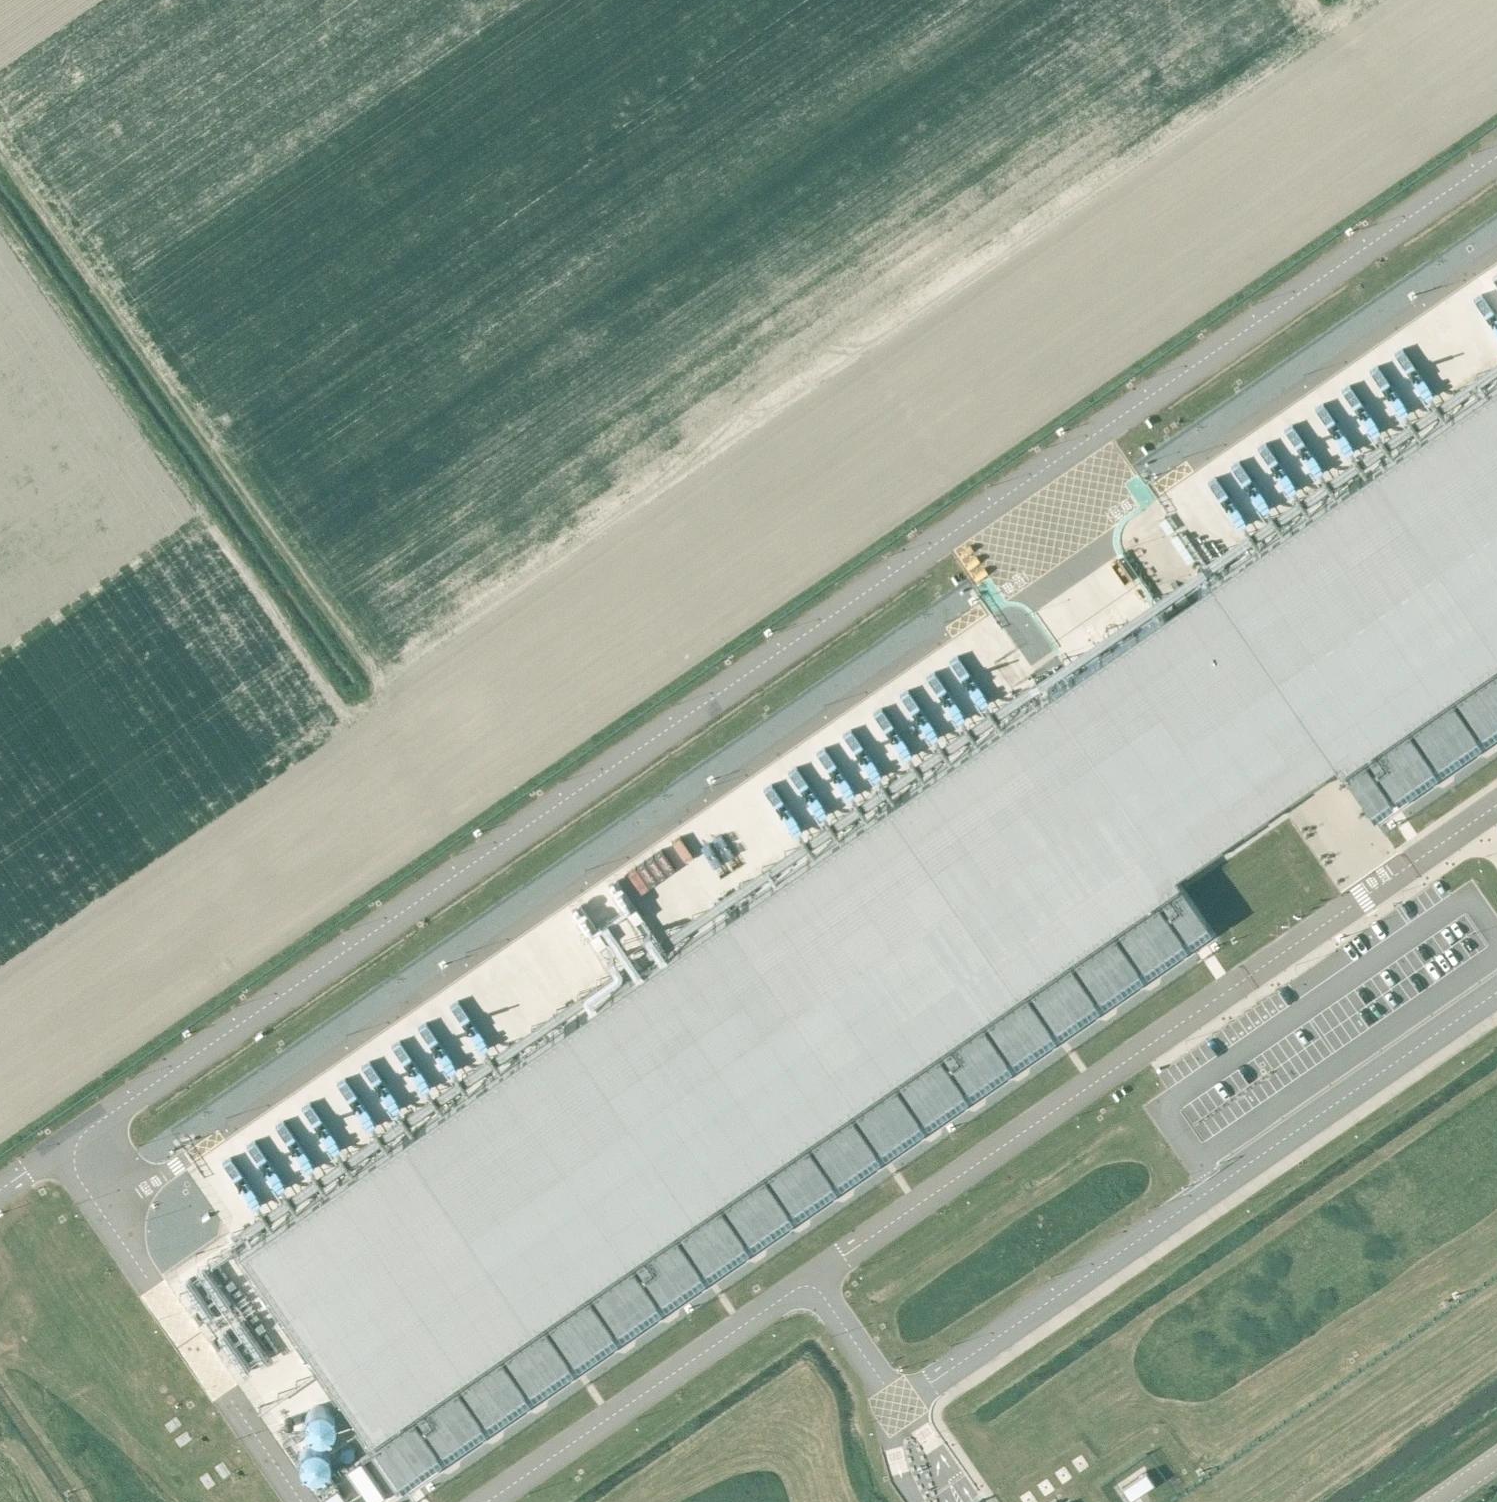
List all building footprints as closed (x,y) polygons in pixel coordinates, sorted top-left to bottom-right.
[(236,1249),(367,1438),(1177,879),(1172,872),(1333,761),(1338,768),(1496,658),(1496,379),(236,1249)] [(786,1489),(763,1501),(793,1501),(786,1489)]
